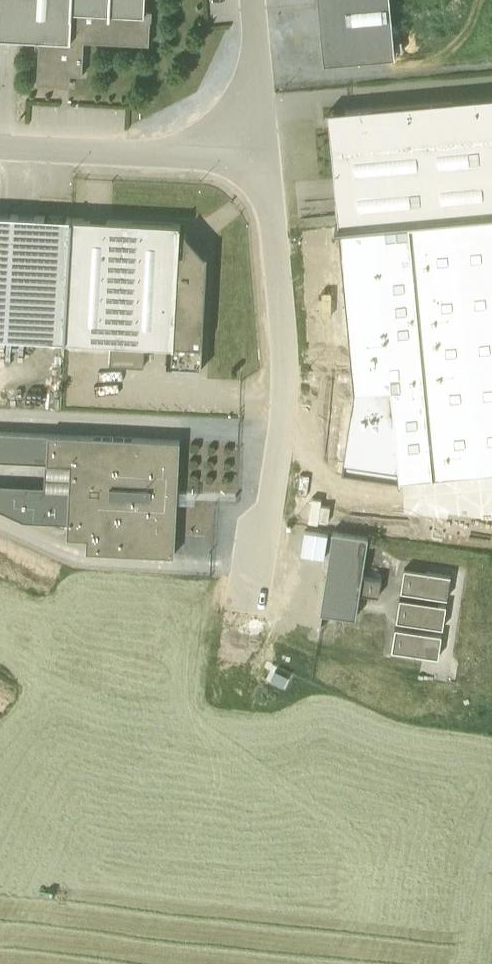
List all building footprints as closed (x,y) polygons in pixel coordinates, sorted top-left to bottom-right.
[(38,37),(36,83),(60,84),(60,80),(68,80),(68,73),(81,74),(83,41),(148,44),(149,20),(146,19),(146,10),(144,10),(145,0),(0,0),(0,35),(38,37)] [(324,61),(394,54),(389,0),(318,0),(324,61)] [(328,110),(338,225),(491,210),(491,95),(328,110)] [(338,225),(352,386),(343,456),(351,458),(349,466),(396,475),(397,478),(403,474),(431,471),(432,473),(491,466),(491,210),(338,225)] [(71,216),(0,213),(0,335),(65,338),(71,216)] [(71,216),(65,338),(108,341),(108,363),(109,363),(142,365),(142,364),(144,343),(171,344),(171,348),(166,348),(165,349),(164,365),(165,366),(197,368),(199,369),(200,368),(207,252),(203,251),(186,233),(185,230),(183,230),(183,235),(179,235),(180,223),(179,222),(71,216)] [(0,431),(0,460),(44,462),(43,485),(0,482),(0,507),(23,518),(66,520),(67,535),(85,536),(85,550),(174,554),(178,439),(0,431)] [(367,533),(332,527),(320,607),(354,612),(358,589),(377,592),(380,575),(362,572),(367,533)] [(449,574),(404,566),(400,588),(446,596),(449,574)] [(445,603),(400,596),(396,617),(442,624),(445,603)] [(440,633),(394,625),(391,647),(437,654),(440,633)]
